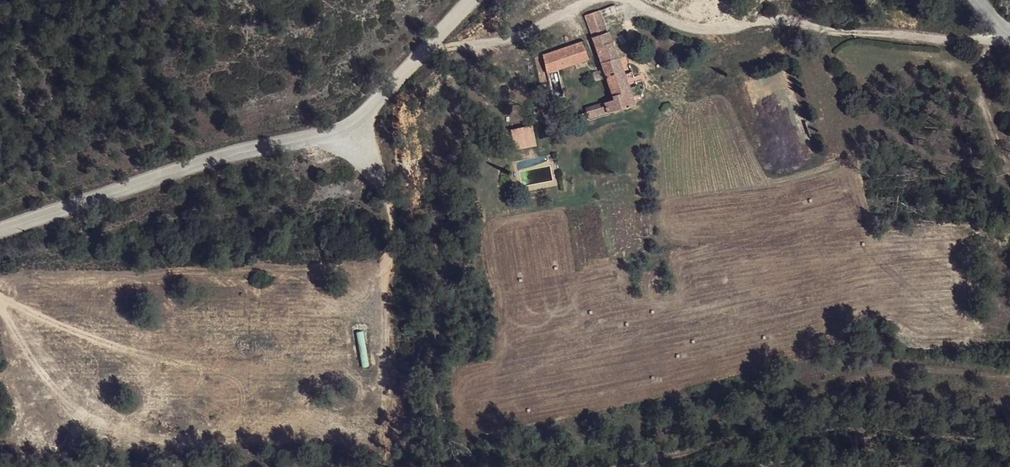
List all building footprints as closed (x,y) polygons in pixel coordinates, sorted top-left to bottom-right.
[(614,8),(602,11),(603,16),(615,14),(614,8)] [(602,11),(587,16),(603,72),(620,64),(616,51),(603,16),(602,11)] [(626,48),(623,38),(613,43),(616,51),(626,48)] [(582,42),(544,53),(546,71),(560,67),(588,60),(582,42)] [(620,64),(603,72),(612,102),(591,108),(593,118),(635,105),(632,98),(623,71),(620,64)] [(560,67),(546,71),(553,100),(564,98),(560,67)] [(632,69),(623,71),(632,98),(640,95),(632,69)] [(532,128),(513,134),(517,143),(533,141),(532,128)] [(357,331),(360,367),(366,367),(363,331),(357,331)]
